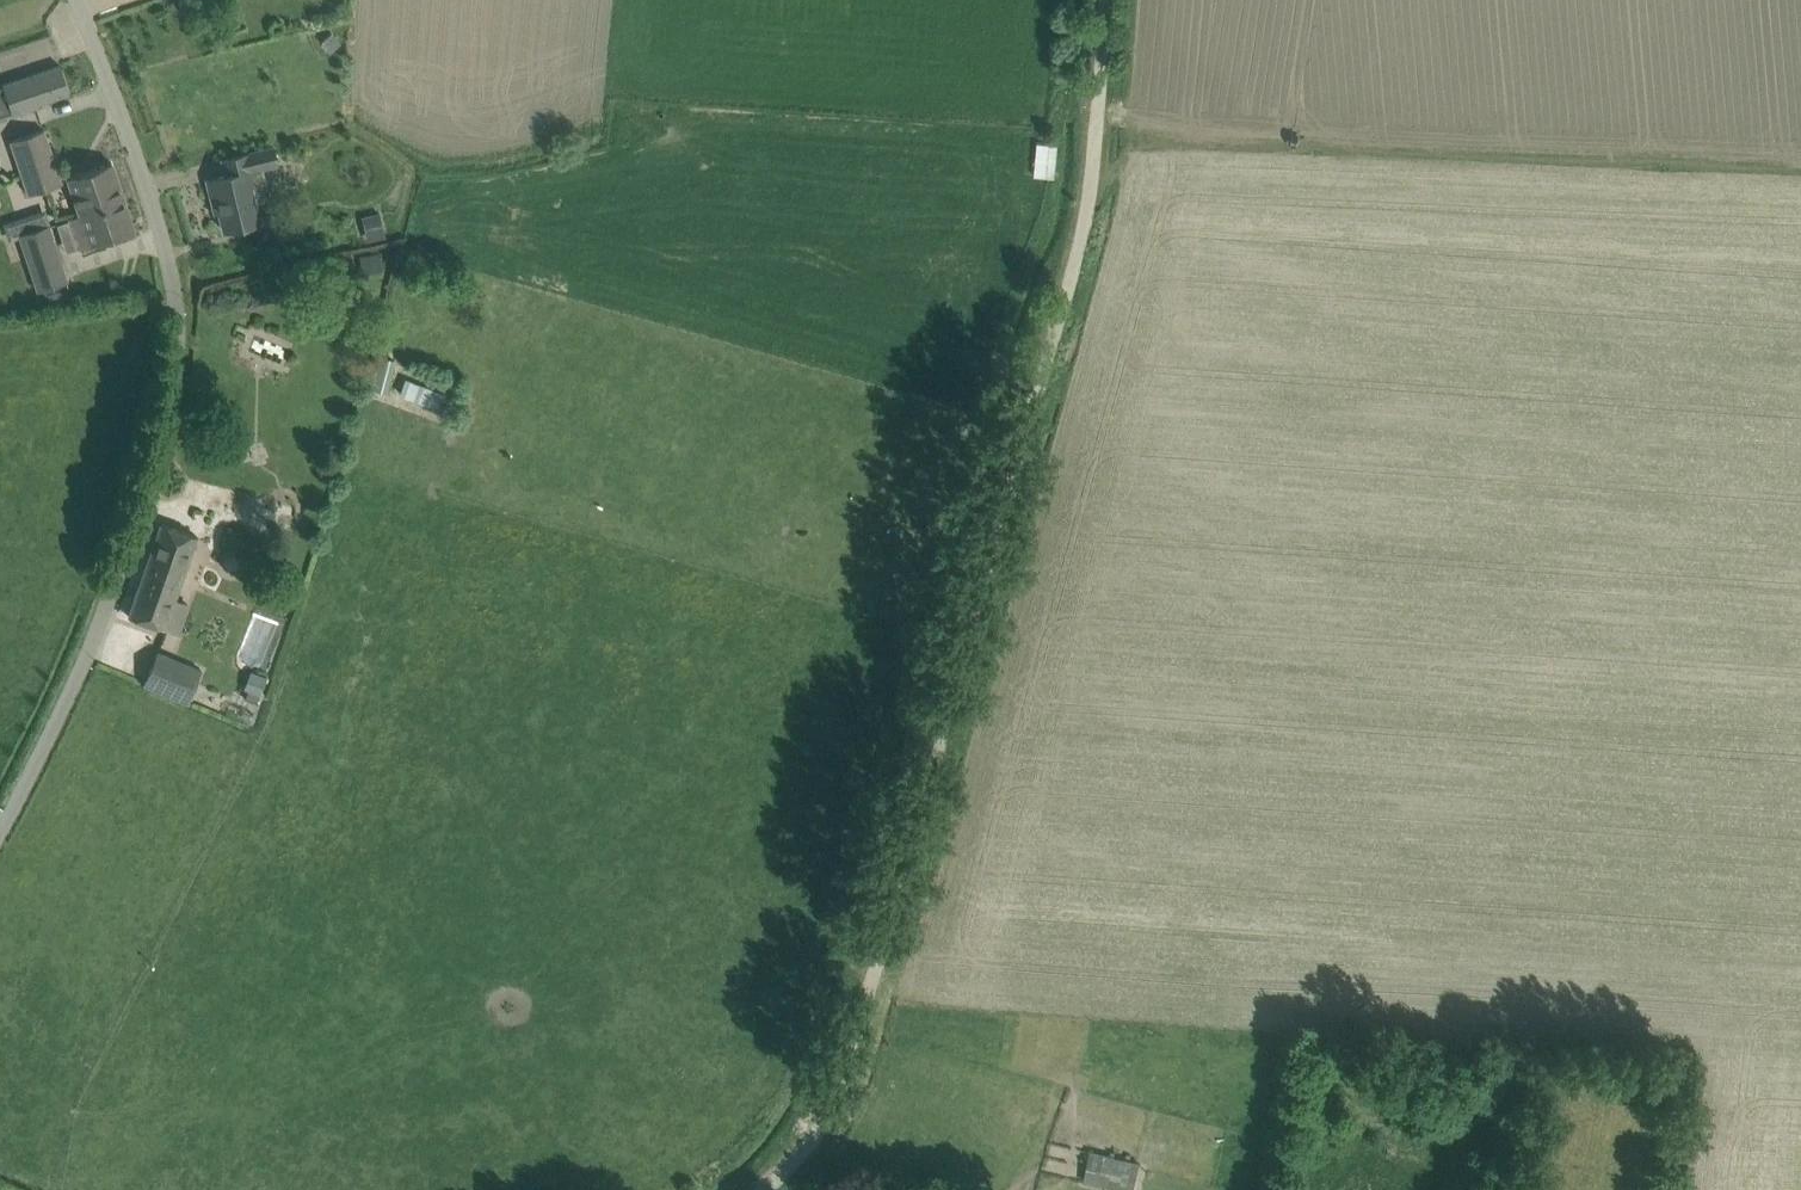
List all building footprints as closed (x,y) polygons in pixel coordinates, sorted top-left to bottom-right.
[(340,43),(332,32),(321,41),(330,51),(340,43)] [(0,85),(0,118),(12,114),(39,105),(38,102),(69,92),(60,65),(2,84),(0,85)] [(62,184),(43,128),(10,139),(29,195),(62,184)] [(1058,144),(1037,142),(1034,175),(1055,177),(1058,144)] [(259,222),(247,172),(279,164),(275,146),(222,159),(226,174),(212,178),(225,230),(259,222)] [(80,214),(124,200),(111,161),(67,176),(80,213),(80,214)] [(80,214),(80,213),(69,217),(79,247),(134,229),(124,200),(80,214)] [(18,237),(36,291),(68,281),(44,208),(2,222),(8,240),(18,237)] [(385,237),(379,212),(361,216),(367,241),(385,237)] [(361,342),(376,333),(367,318),(352,327),(361,342)] [(396,361),(378,356),(369,389),(387,394),(396,361)] [(405,381),(399,398),(440,413),(446,397),(405,381)] [(163,628),(170,609),(196,536),(161,523),(128,616),(163,628)] [(188,702),(202,670),(157,650),(143,683),(188,702)] [(260,694),(267,677),(251,670),(244,688),(260,694)] [(1626,1103),(1628,1090),(1618,1089),(1616,1101),(1626,1103)] [(1642,1106),(1646,1093),(1635,1090),(1632,1103),(1642,1106)] [(1082,1181),(1126,1189),(1133,1189),(1139,1161),(1088,1150),(1082,1181)]
